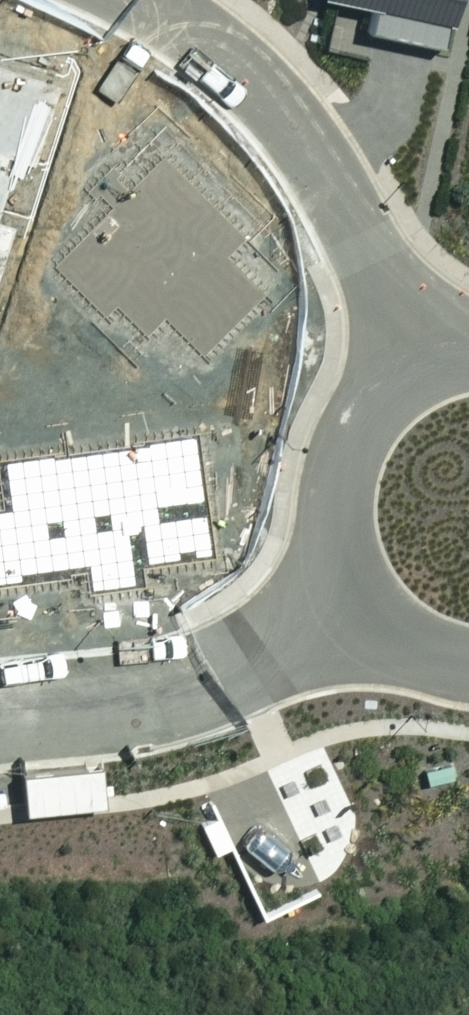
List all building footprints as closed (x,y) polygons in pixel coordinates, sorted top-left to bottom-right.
[(364,0),(359,25),(437,41),(445,0),(362,0),(364,0)]
